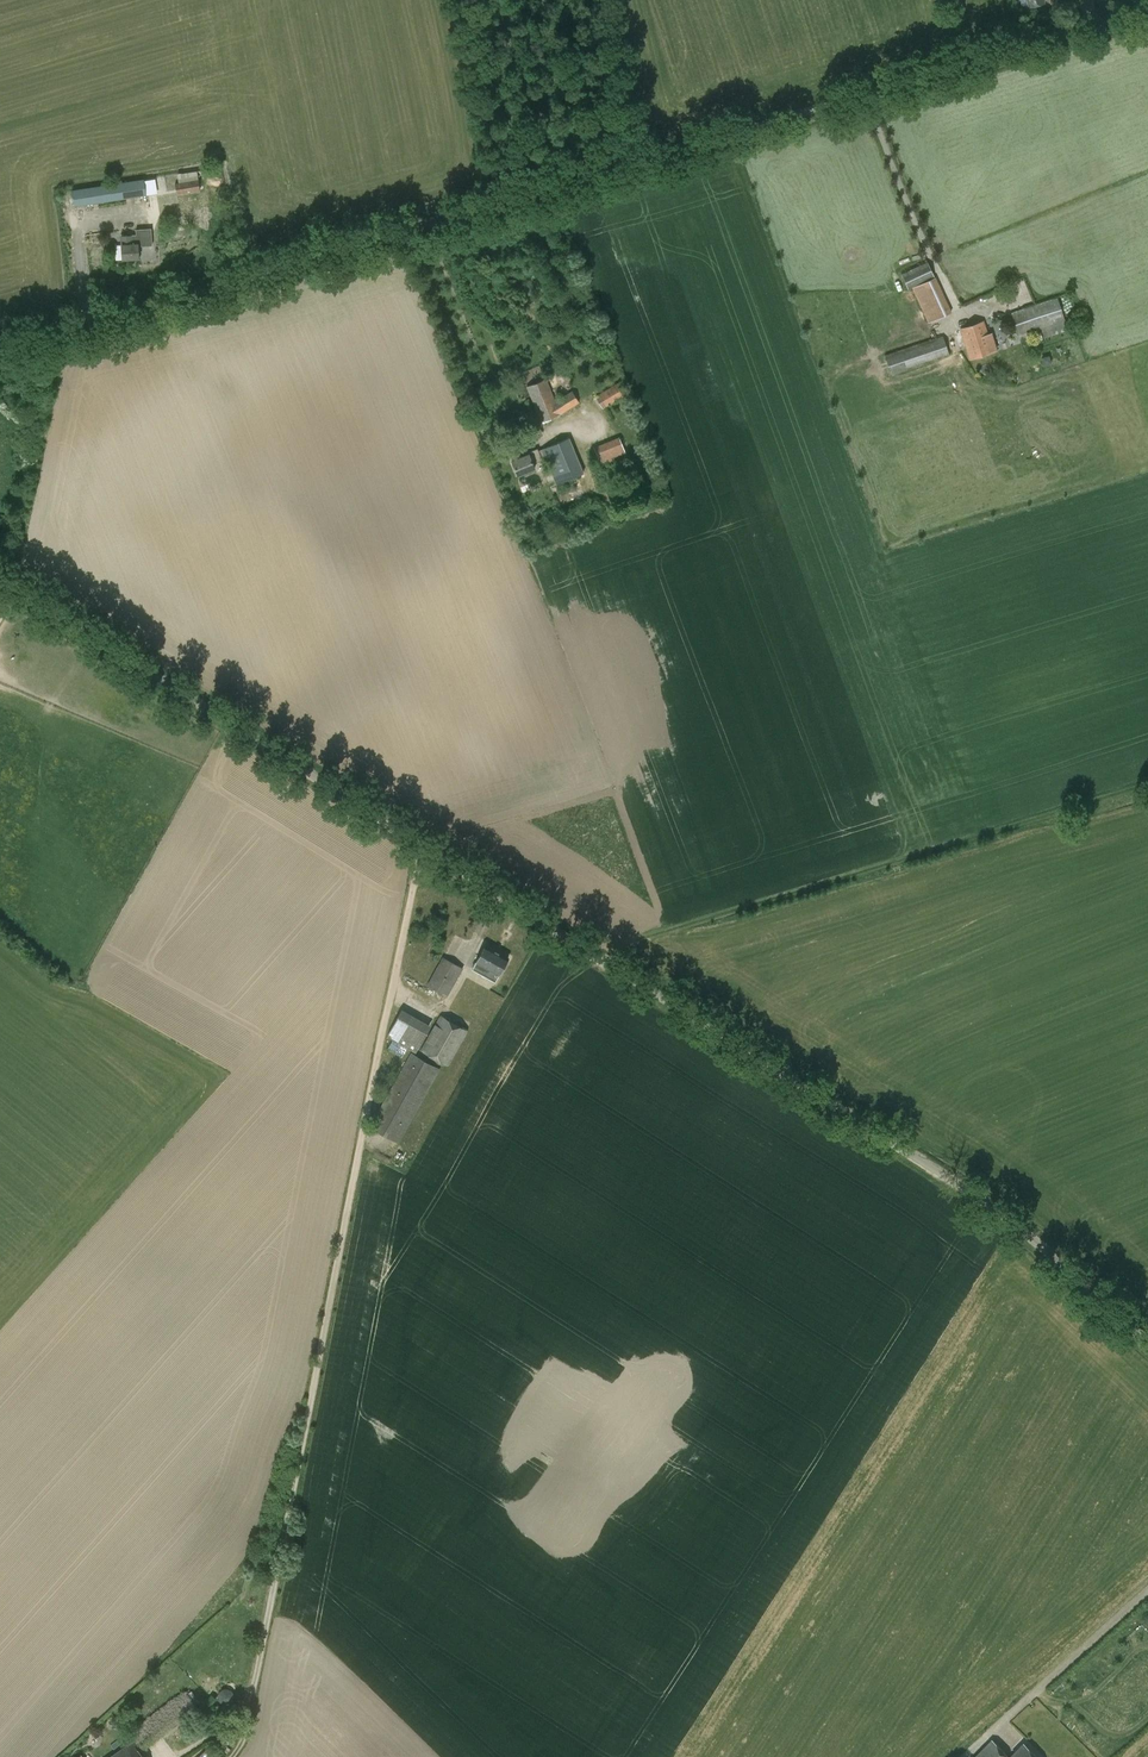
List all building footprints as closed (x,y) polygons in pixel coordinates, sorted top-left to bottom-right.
[(197,170),(174,174),(176,190),(177,193),(200,190),(197,170)] [(147,195),(147,194),(145,179),(144,178),(71,189),(74,205),(147,195)] [(138,258),(137,244),(142,244),(142,245),(152,245),(151,228),(136,229),(136,234),(121,235),(121,244),(122,259),(138,258)] [(113,229),(112,243),(119,244),(119,233),(134,233),(134,230),(113,229)] [(935,277),(934,276),(928,261),(901,274),(908,289),(912,287),(929,323),(951,312),(936,277),(935,277)] [(1045,337),(1066,330),(1069,329),(1058,297),(1011,312),(1018,335),(1041,328),(1045,337)] [(984,321),(960,329),(970,359),(997,350),(991,333),(988,334),(984,321)] [(944,335),(885,356),(891,375),(950,355),(944,335)] [(526,386),(541,422),(579,402),(572,391),(555,401),(546,378),(526,386)] [(619,382),(596,397),(603,408),(626,394),(619,382)] [(529,451),(529,453),(512,460),(518,476),(535,468),(533,464),(542,460),(541,458),(545,457),(556,485),(584,473),(569,436),(541,449),(538,450),(537,448),(529,451)] [(602,467),(628,457),(619,436),(594,447),(602,467)] [(612,506),(633,497),(628,485),(607,493),(612,506)] [(484,946),(473,967),(496,980),(508,958),(484,946)] [(446,953),(443,957),(443,956),(427,985),(447,996),(463,968),(451,961),(453,957),(446,953)] [(387,1036),(416,1052),(431,1025),(402,1009),(387,1036)] [(449,1065),(468,1030),(440,1015),(421,1050),(449,1065)] [(399,1143),(441,1069),(411,1052),(370,1127),(399,1143)] [(185,1691),(150,1716),(162,1734),(198,1710),(185,1691)] [(139,1750),(149,1743),(136,1726),(127,1733),(133,1741),(110,1756),(143,1756),(139,1750)] [(992,1741),(976,1756),(1009,1756),(992,1741)] [(1010,1756),(1037,1756),(1023,1744),(1010,1756)] [(221,1756),(213,1747),(202,1756),(220,1756),(221,1756)]
